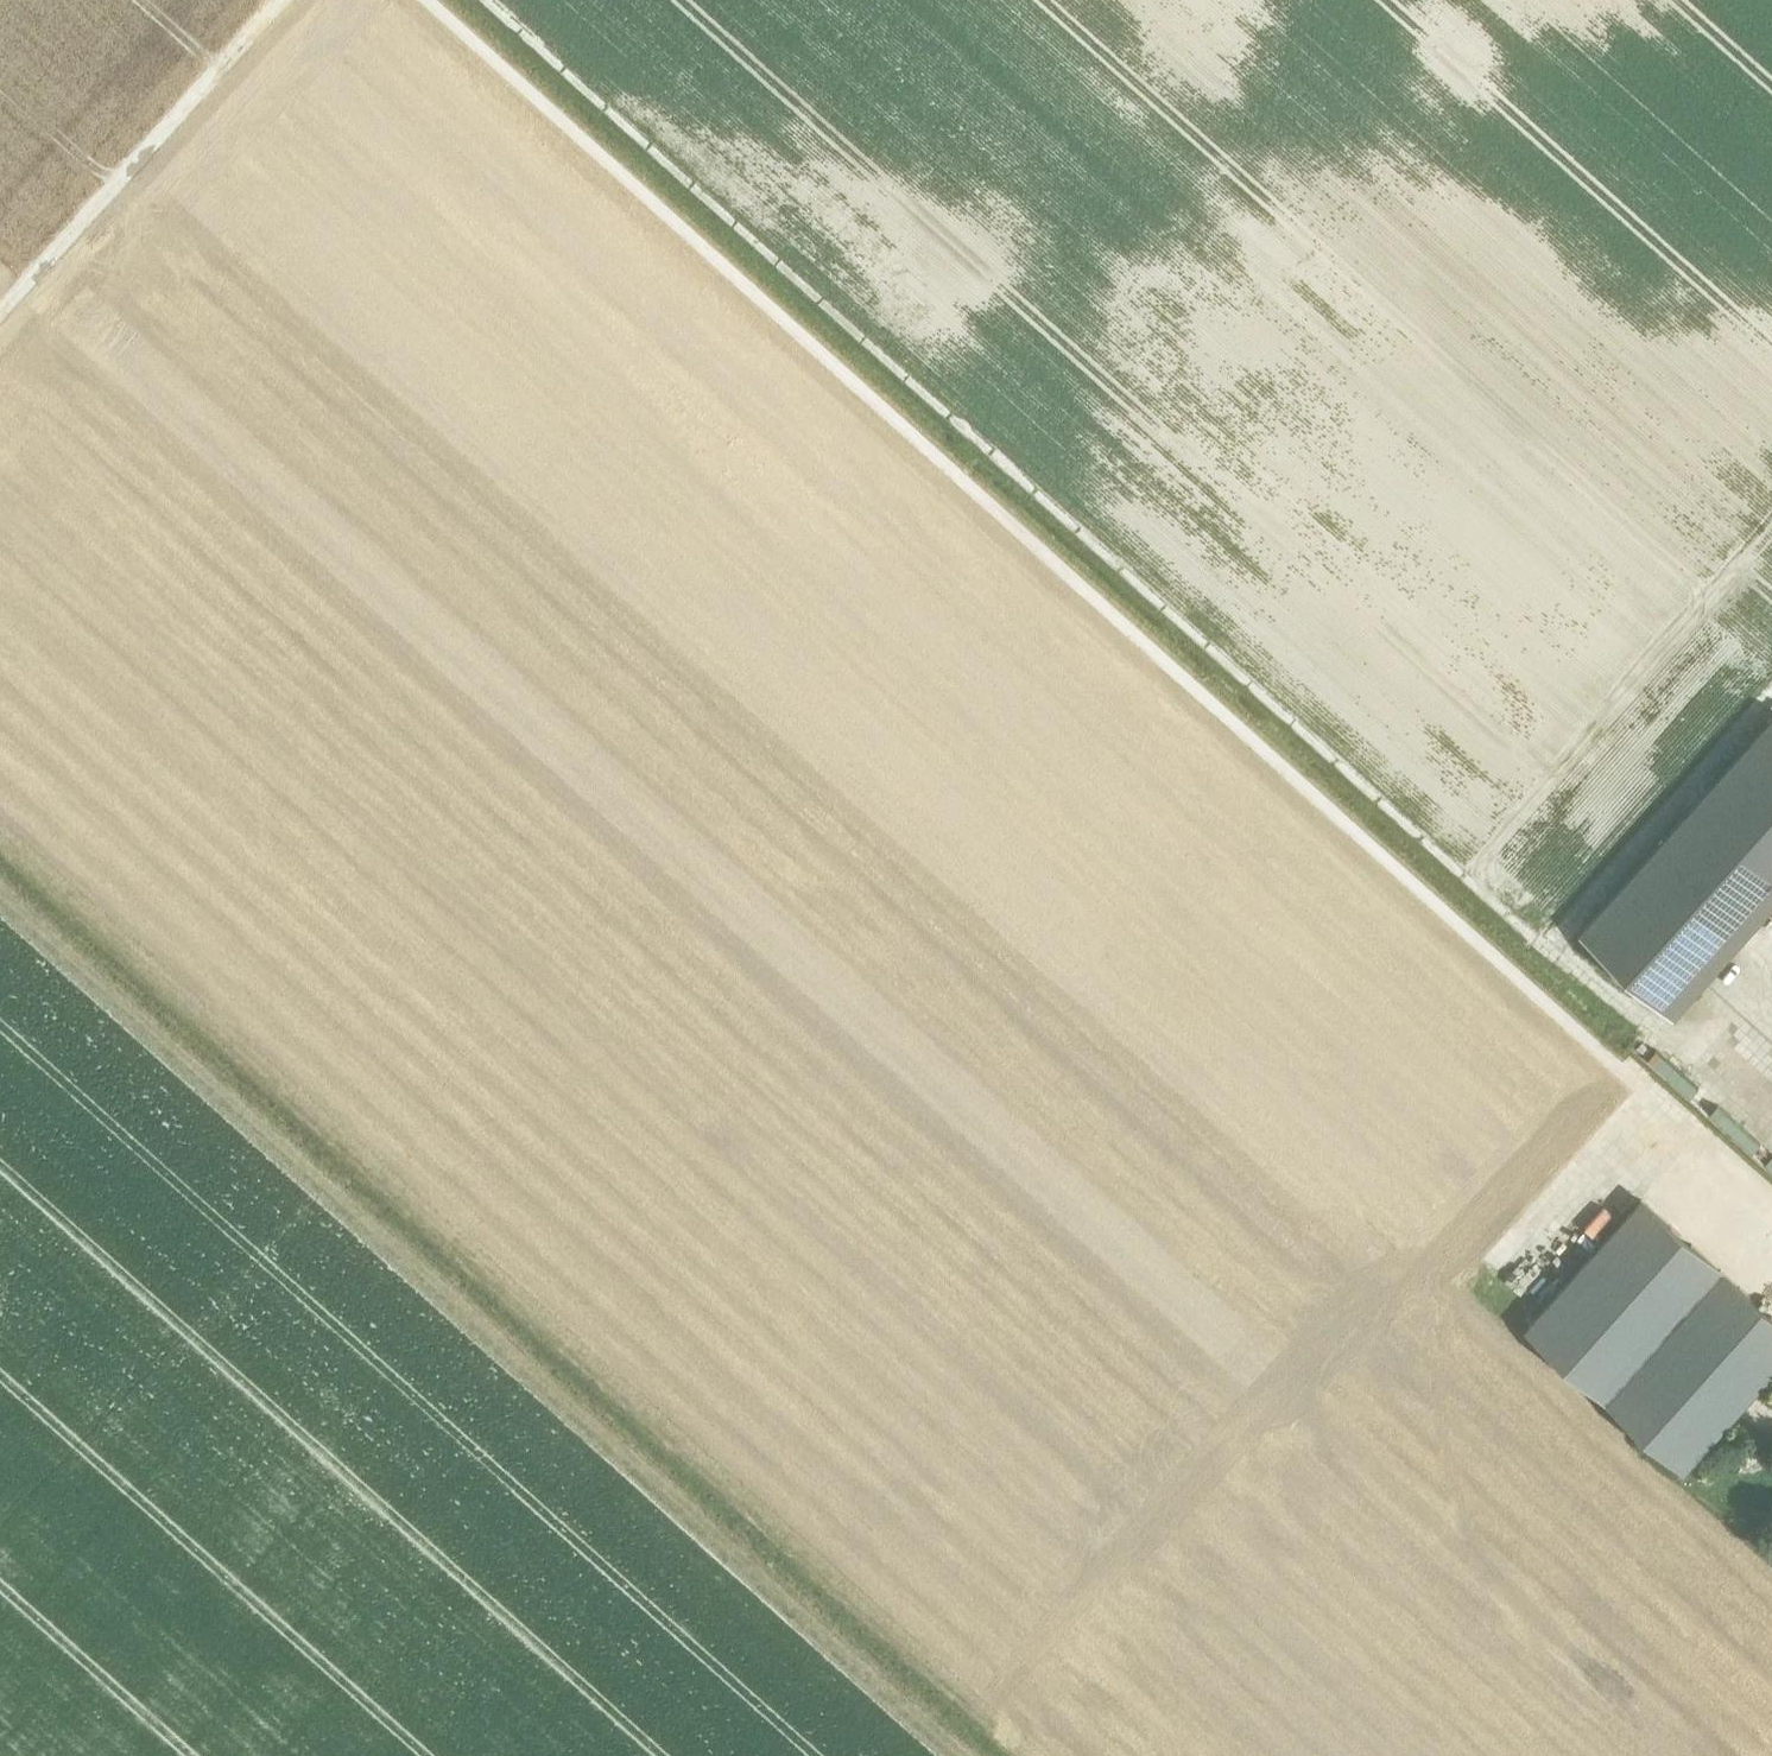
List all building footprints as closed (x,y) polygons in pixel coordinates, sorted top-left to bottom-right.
[(1771,907),(1771,714),(1581,928),(1677,1014),(1771,907)] [(1621,1221),(1530,1323),(1692,1469),(1771,1380),(1771,1318),(1640,1200),(1621,1221)] [(1588,1223),(1604,1236),(1620,1217),(1604,1204),(1588,1223)] [(1562,1280),(1572,1269),(1564,1261),(1554,1273),(1562,1280)] [(1546,1300),(1556,1289),(1547,1282),(1537,1293),(1546,1300)]
